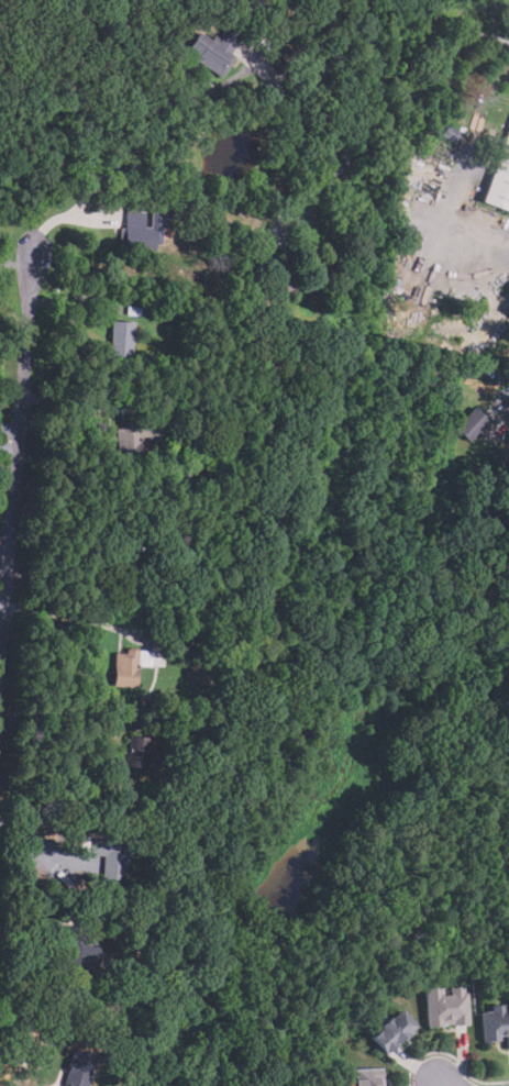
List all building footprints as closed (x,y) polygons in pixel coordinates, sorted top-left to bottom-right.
[(223,77),(196,58),(199,54),(189,46),(200,30),(213,37),(215,33),(220,36),(230,22),(244,32),(231,51),(237,55),(223,77)] [(287,65),(281,53),(296,46),(301,58),(287,65)] [(292,77),(291,68),(303,67),(305,76),(292,77)] [(457,141),(443,134),(449,122),(463,130),(457,141)] [(508,208),(508,131),(485,200),(508,208)] [(155,252),(123,250),(124,210),(146,211),(146,218),(151,218),(152,209),(174,211),(173,228),(164,228),(163,244),(156,244),(155,252)] [(243,244),(243,230),(257,230),(258,243),(243,244)] [(198,237),(209,240),(204,253),(195,250),(198,237)] [(244,303),(230,303),(231,295),(244,296),(244,303)] [(141,315),(125,314),(126,306),(142,307),(141,315)] [(134,357),(107,356),(110,319),(136,321),(134,357)] [(477,406),(491,419),(484,426),(486,430),(482,434),(479,431),(471,440),(457,426),(477,406)] [(119,462),(117,429),(128,428),(128,424),(170,422),(171,440),(150,441),(150,436),(142,436),(143,459),(119,462)] [(192,431),(191,422),(203,422),(203,431),(192,431)] [(156,525),(155,517),(171,516),(171,525),(156,525)] [(195,630),(184,629),(185,608),(196,609),(195,630)] [(168,647),(152,645),(153,630),(169,631),(168,638),(175,639),(174,643),(169,643),(168,647)] [(139,687),(114,687),(115,652),(128,653),(128,646),(141,646),(141,649),(155,650),(155,666),(139,666),(139,687)] [(148,705),(141,703),(141,696),(150,697),(148,705)] [(146,768),(125,766),(129,734),(150,736),(146,768)] [(213,761),(195,758),(197,747),(214,750),(213,761)] [(170,827),(159,825),(161,815),(171,816),(170,827)] [(125,879),(103,878),(104,854),(89,853),(91,835),(112,838),(112,843),(136,845),(135,857),(128,857),(125,879)] [(46,879),(69,858),(55,843),(47,851),(39,843),(30,852),(35,858),(30,862),(46,879)] [(121,933),(111,932),(113,915),(122,915),(121,933)] [(99,968),(66,967),(69,926),(89,927),(88,945),(100,945),(99,968)] [(423,1026),(465,1024),(464,985),(422,986),(423,1026)] [(478,1008),(479,1040),(504,1039),(504,1049),(508,1048),(508,1006),(478,1008)] [(384,1054),(412,1026),(394,1008),(365,1037),(384,1054)] [(97,1053),(90,1085),(70,1085),(65,1085),(74,1048),(97,1053)] [(113,1064),(101,1060),(103,1053),(115,1057),(113,1064)] [(350,1068),(350,1085),(383,1085),(383,1068),(350,1068)]
